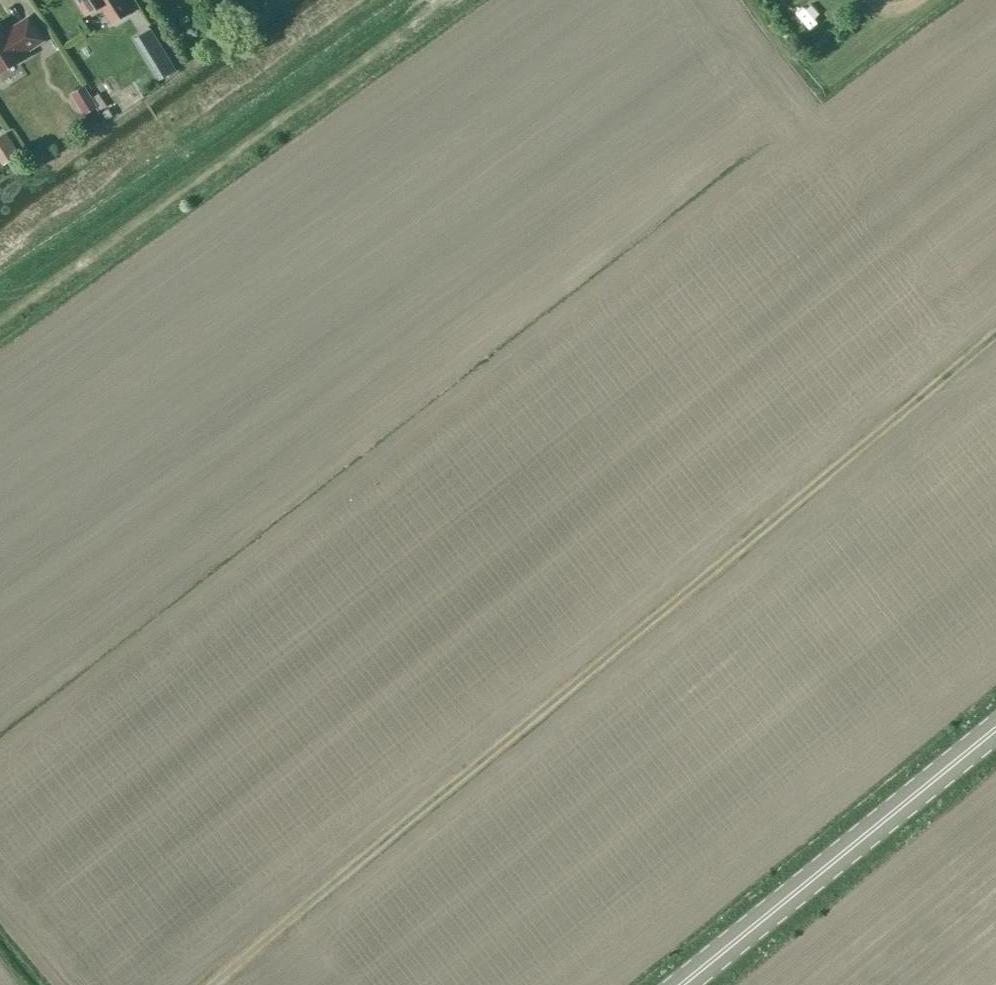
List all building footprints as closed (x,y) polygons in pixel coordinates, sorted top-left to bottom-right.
[(124,0),(75,0),(84,14),(100,4),(111,22),(130,10),(124,0)] [(140,25),(148,19),(138,6),(130,13),(140,25)] [(0,22),(0,70),(22,57),(20,54),(44,39),(29,15),(5,31),(0,22)] [(150,29),(133,39),(158,80),(175,69),(150,29)] [(125,89),(129,95),(139,87),(135,82),(125,89)] [(71,93),(84,114),(98,105),(84,84),(71,93)] [(9,154),(17,148),(6,130),(0,134),(0,141),(9,154)]
